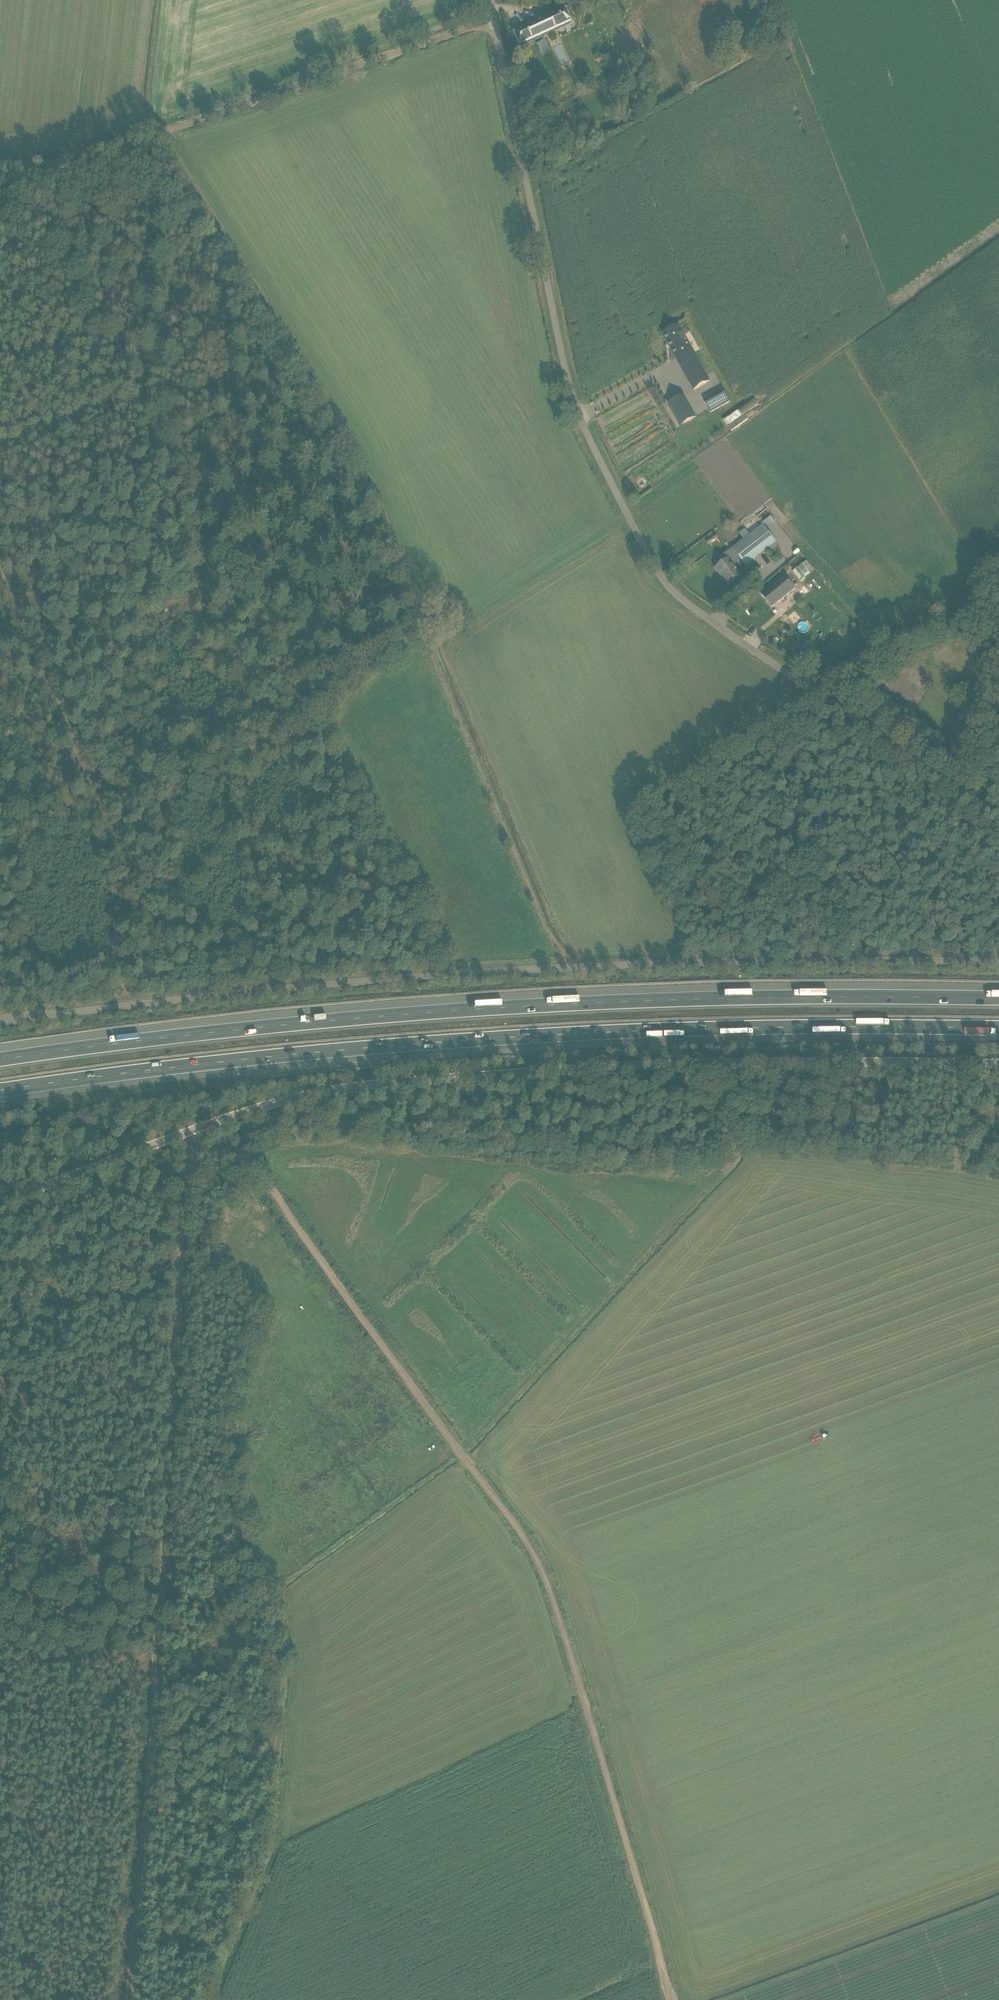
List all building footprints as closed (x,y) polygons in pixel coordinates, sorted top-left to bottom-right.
[(520,47),(530,43),(533,42),(531,39),(570,21),(563,6),(512,30),(520,47)] [(554,48),(562,65),(570,62),(562,45),(554,48)] [(576,119),(572,111),(565,115),(569,122),(576,119)] [(541,124),(539,114),(530,116),(532,126),(541,124)] [(679,325),(663,334),(694,390),(710,381),(679,325)] [(724,391),(704,401),(710,412),(730,401),(724,391)] [(669,403),(681,425),(695,417),(683,395),(669,403)] [(724,562),(716,569),(728,584),(736,578),(740,574),(742,576),(750,570),(747,566),(746,565),(776,542),(763,525),(732,548),(738,556),(730,562),(728,559),(724,562)] [(792,571),(800,580),(813,569),(806,560),(792,571)] [(776,582),(768,588),(779,601),(787,595),(802,583),(791,569),(776,582)]
